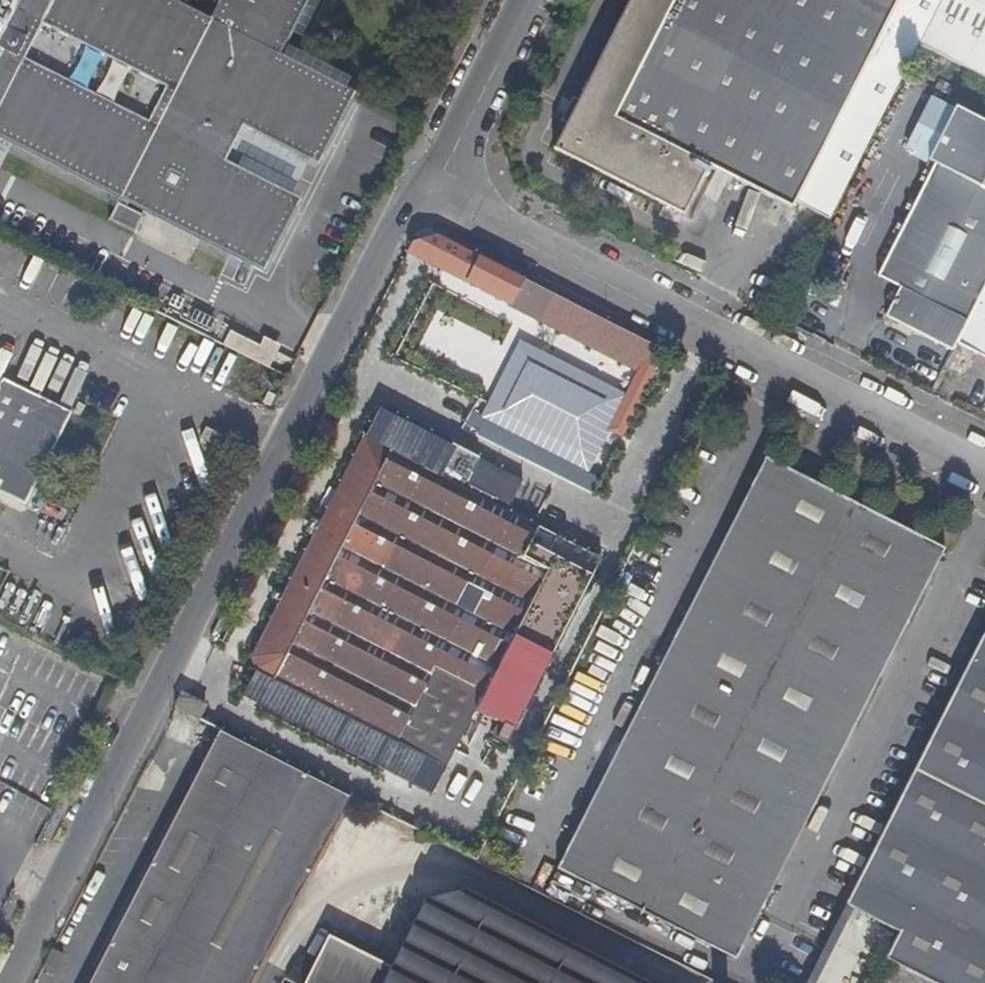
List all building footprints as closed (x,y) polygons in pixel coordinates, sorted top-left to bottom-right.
[(321,121),(336,93),(274,61),(205,25),(155,0),(0,0),(0,127),(119,188),(113,199),(111,198),(103,215),(128,228),(137,212),(122,204),(128,192),(252,255),(321,121)] [(205,25),(274,61),(306,0),(218,0),(205,25)] [(575,100),(564,121),(551,146),(684,213),(709,165),(791,206),(826,142),(896,0),(626,0),(575,100)] [(919,46),(984,78),(984,0),(942,0),(919,46)] [(564,121),(575,100),(568,97),(557,118),(564,121)] [(962,109),(935,162),(936,163),(960,175),(984,188),(984,120),(962,109)] [(984,215),(984,188),(960,175),(936,163),(926,184),(984,215)] [(926,184),(878,276),(901,288),(887,316),(954,349),(956,345),(984,287),(984,215),(926,184)] [(481,285),(497,293),(546,318),(656,374),(666,352),(435,233),(413,241),(409,249),(419,253),(430,259),(481,285)] [(497,293),(481,285),(475,296),(492,304),(497,293)] [(956,345),(984,359),(984,287),(956,345)] [(277,353),(232,330),(224,345),(270,368),(277,353)] [(37,359),(29,381),(48,388),(56,366),(37,359)] [(1,489),(7,477),(23,486),(17,497),(28,502),(75,412),(67,408),(7,378),(1,392),(0,391),(0,491),(1,489)] [(594,378),(588,390),(595,393),(601,381),(594,378)] [(507,511),(463,488),(476,462),(478,457),(455,445),(446,461),(431,453),(424,468),(364,437),(320,524),(328,529),(322,540),(314,536),(253,654),(257,669),(278,679),(284,669),(356,705),(350,716),(399,741),(422,753),(445,765),(494,668),(515,679),(527,656),(550,667),(587,593),(522,558),(537,527),(507,511)] [(765,455),(555,867),(733,960),(943,548),(765,455)] [(520,485),(476,462),(463,488),(507,511),(520,485)] [(7,477),(1,489),(17,497),(23,486),(7,477)] [(328,529),(320,524),(314,536),(322,540),(328,529)] [(983,631),(845,903),(897,930),(884,956),(891,959),(937,982),(984,982),(984,632),(983,631)] [(350,716),(356,705),(284,669),(278,679),(270,693),(343,731),(350,716)] [(350,796),(225,732),(91,982),(250,982),(350,796)] [(422,753),(399,741),(393,752),(416,764),(422,753)] [(505,939),(515,916),(461,888),(425,898),(505,939)] [(515,916),(505,939),(425,898),(381,982),(647,982),(515,916)] [(54,948),(44,968),(56,974),(66,953),(54,948)]
